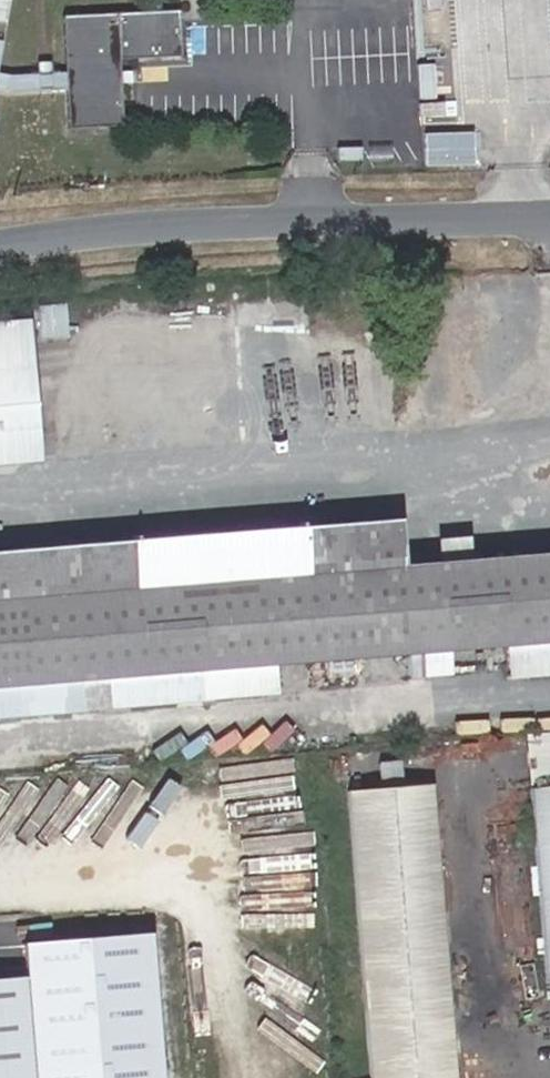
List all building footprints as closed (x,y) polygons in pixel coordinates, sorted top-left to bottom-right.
[(87,53),(152,45),(147,0),(137,0),(129,1),(129,0),(116,0),(117,2),(29,11),(35,68),(19,70),(4,71),(0,72),(0,88),(37,85),(41,124),(94,119),(87,53)] [(8,22),(13,0),(0,0),(0,21),(8,22)] [(3,62),(4,71),(19,70),(18,61),(3,62)] [(427,131),(427,164),(477,164),(477,131),(427,131)] [(319,671),(378,666),(420,663),(475,658),(549,653),(549,564),(376,578),(372,532),(0,561),(0,724),(174,710),(170,682),(297,671),(319,671)] [(549,708),(549,653),(475,658),(477,687),(533,681),(536,709),(549,708)] [(422,684),(420,663),(378,666),(380,689),(422,684)] [(322,687),(319,671),(297,671),(298,689),(322,687)] [(429,782),(346,788),(368,1077),(451,1077),(429,782)] [(531,787),(547,989),(549,988),(549,785),(531,787)]
